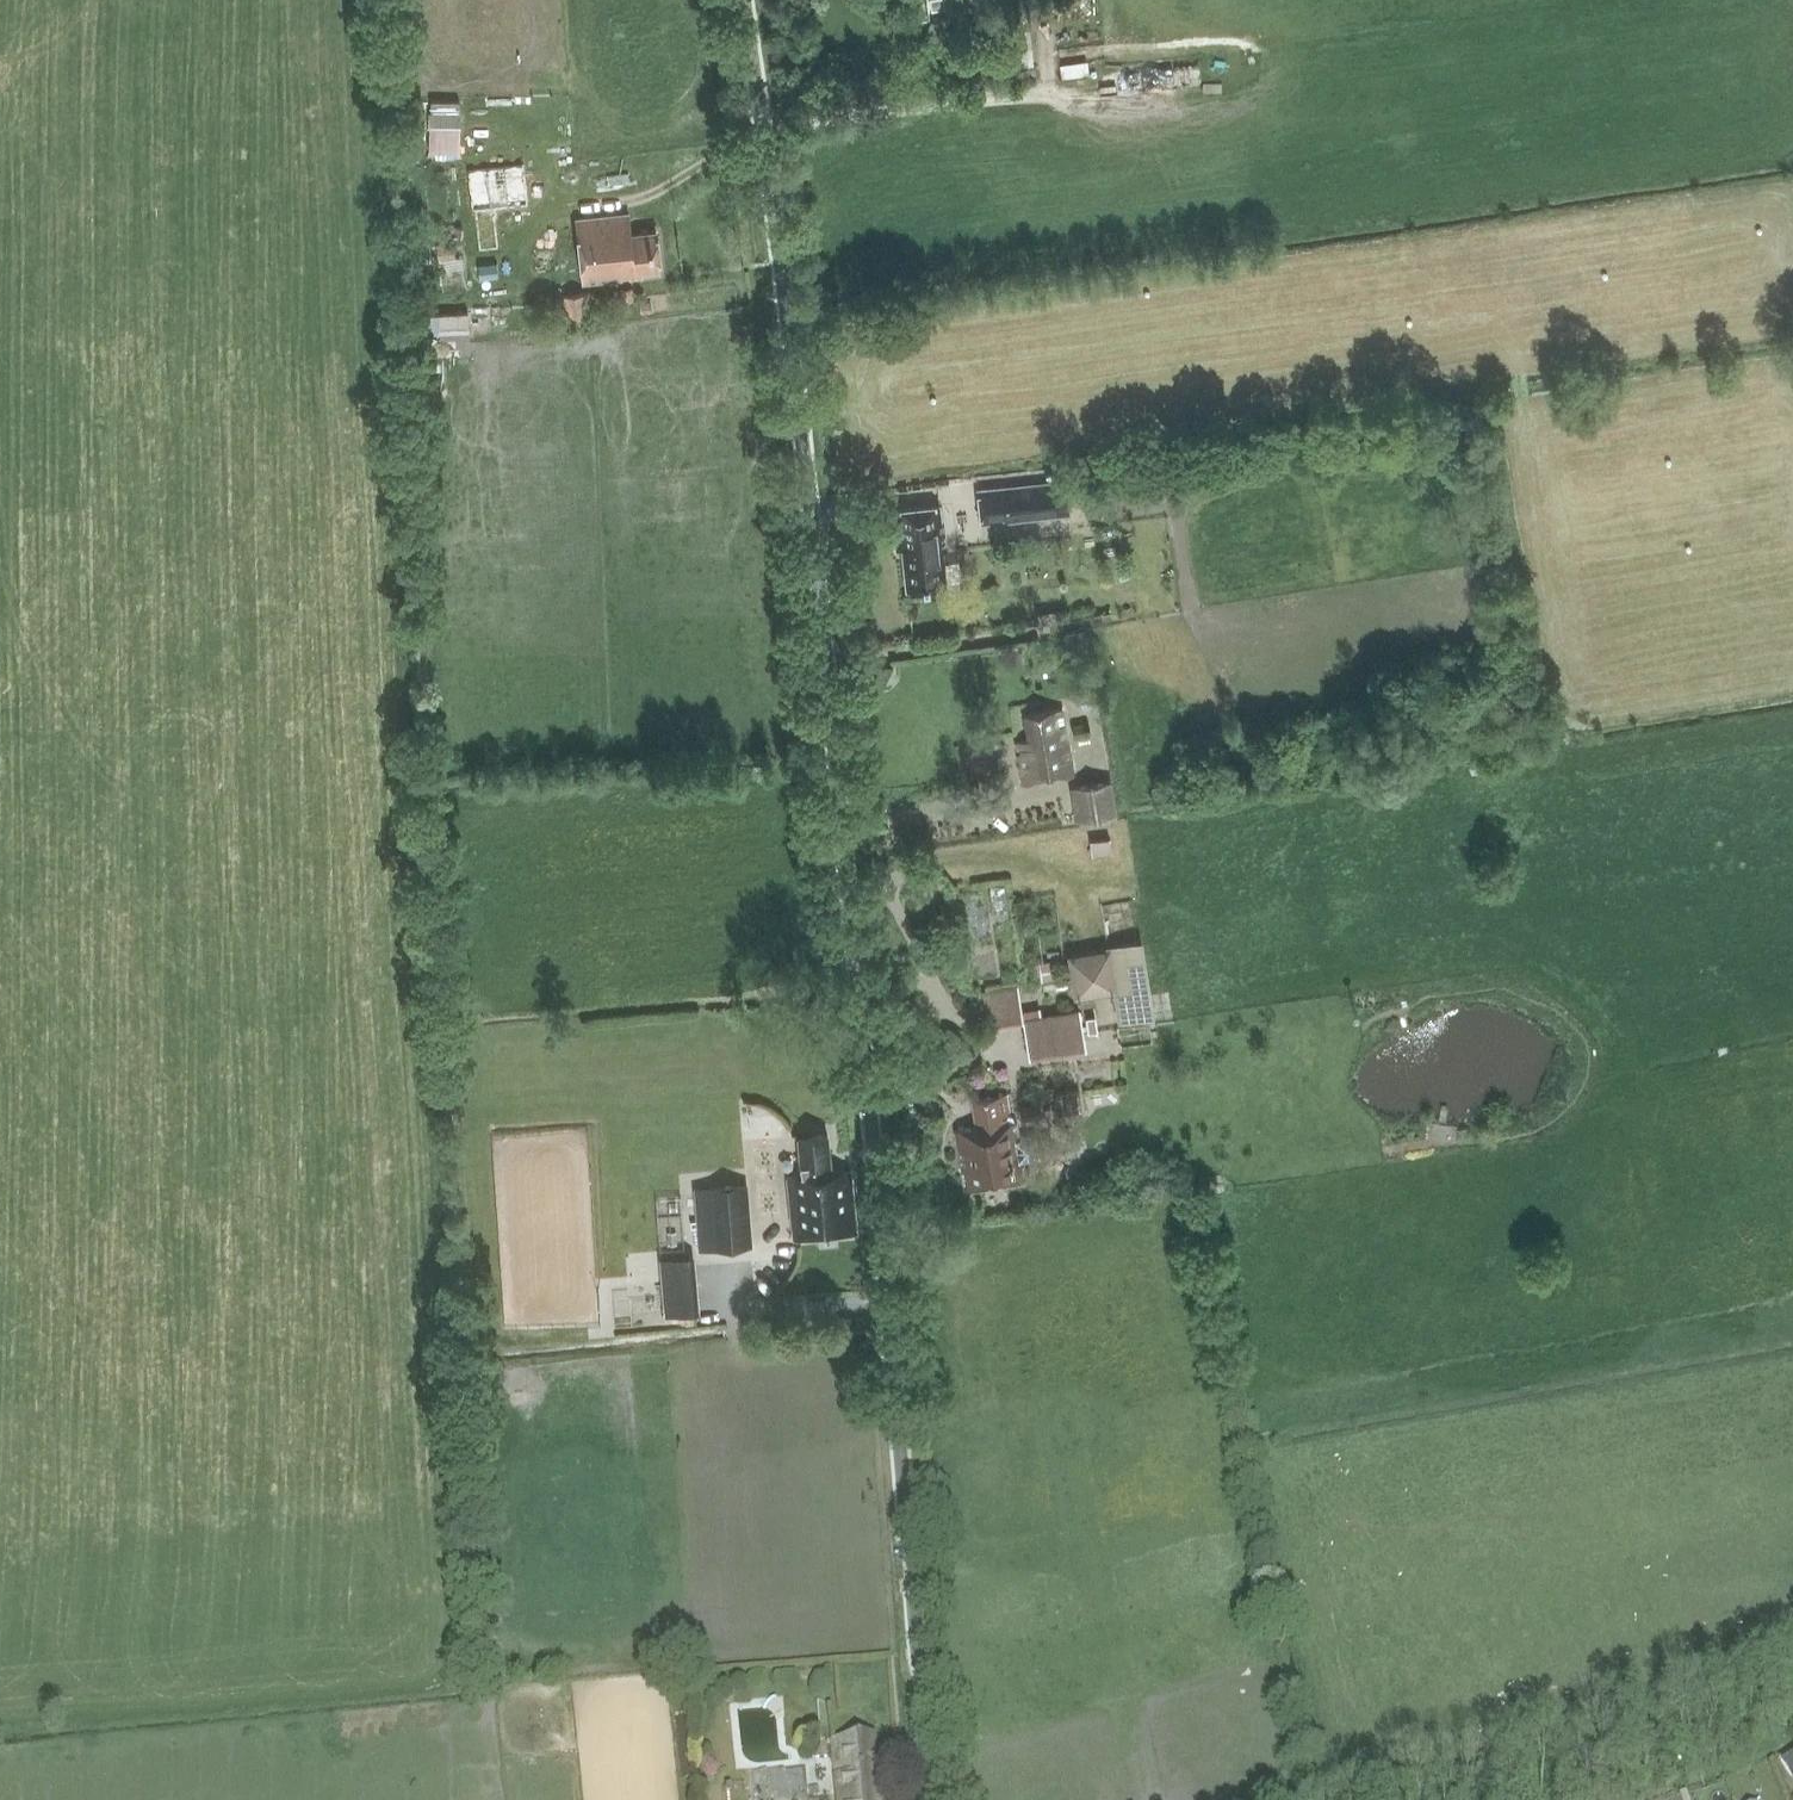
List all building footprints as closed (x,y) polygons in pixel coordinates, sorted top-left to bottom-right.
[(998,3),(998,0),(927,0),(929,13),(998,3)] [(439,107),(439,150),(471,150),(471,108),(439,107)] [(464,174),(468,214),(470,214),(474,255),(497,253),(493,212),(523,209),(519,168),(464,174)] [(642,273),(660,272),(656,233),(631,235),(629,214),(577,220),(583,283),(642,277),(642,273)] [(454,242),(451,243),(437,244),(440,270),(465,267),(464,258),(456,259),(454,242)] [(633,302),(632,289),(620,290),(621,304),(633,302)] [(592,319),(589,291),(553,294),(556,322),(592,319)] [(440,333),(469,332),(468,313),(439,314),(440,333)] [(1073,514),(1070,479),(981,488),(985,523),(1073,514)] [(943,521),(894,526),(897,550),(904,549),(905,562),(904,562),(907,589),(946,585),(942,551),(946,551),(943,521)] [(1071,777),(1060,709),(1024,715),(1028,740),(1016,742),(1023,785),(1071,777)] [(1091,738),(1089,722),(1072,725),(1075,740),(1091,738)] [(1079,821),(1116,815),(1111,781),(1073,788),(1079,821)] [(1123,989),(1126,1019),(1166,1014),(1158,940),(1079,948),(1084,993),(1123,989)] [(1041,1016),(1040,1009),(1023,1011),(1026,1023),(1023,1024),(1029,1059),(1087,1050),(1080,1009),(1041,1016)] [(1019,1140),(1016,1121),(1006,1123),(1005,1117),(1008,1117),(1005,1095),(971,1101),(976,1128),(954,1132),(964,1191),(1026,1180),(1022,1161),(1038,1158),(1035,1137),(1019,1140)] [(1039,1105),(1021,1108),(1023,1120),(1041,1117),(1039,1105)] [(828,1135),(799,1138),(802,1176),(788,1177),(793,1239),(856,1233),(850,1172),(831,1174),(828,1135)] [(713,1247),(751,1244),(746,1185),(708,1189),(713,1247)] [(697,1310),(691,1253),(657,1256),(662,1314),(697,1310)] [(870,1737),(831,1742),(834,1763),(831,1764),(836,1799),(889,1799),(884,1764),(879,1765),(875,1737),(870,1737)]
